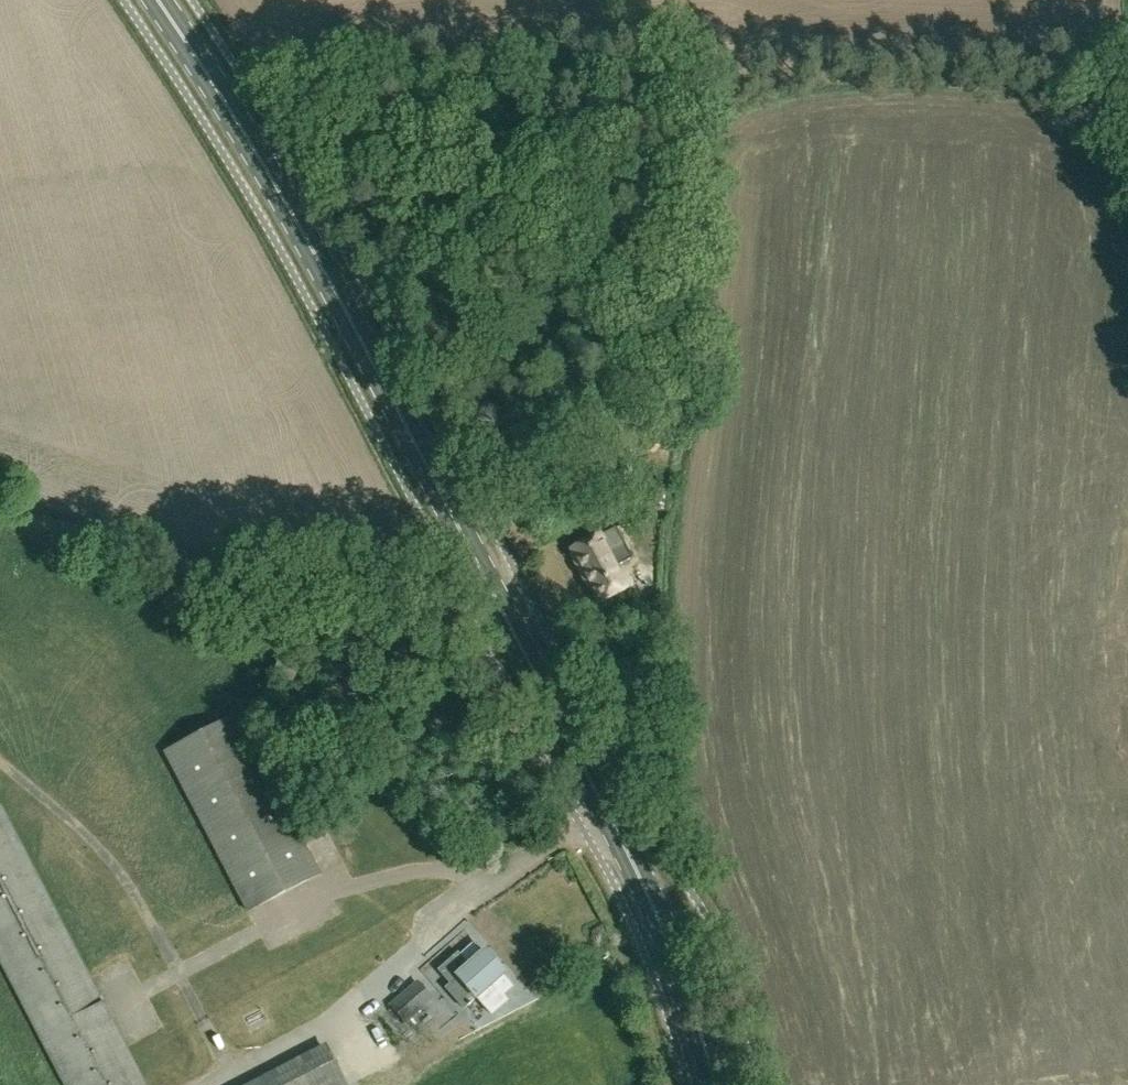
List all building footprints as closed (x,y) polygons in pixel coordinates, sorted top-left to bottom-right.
[(573,547),(576,553),(572,555),(582,573),(586,571),(602,601),(627,588),(615,566),(632,557),(616,527),(599,535),(598,534),(573,547)] [(275,671),(291,680),(298,667),(282,658),(275,671)] [(321,874),(238,714),(166,751),(249,911),(321,874)] [(0,807),(0,955),(67,1084),(145,1084),(1,806),(0,807)] [(439,969),(452,984),(446,990),(464,1010),(476,998),(504,973),(484,951),(469,964),(458,951),(439,969)] [(433,997),(416,979),(390,1004),(405,1022),(433,997)] [(329,1045),(250,1084),(346,1084),(349,1083),(329,1045)]
